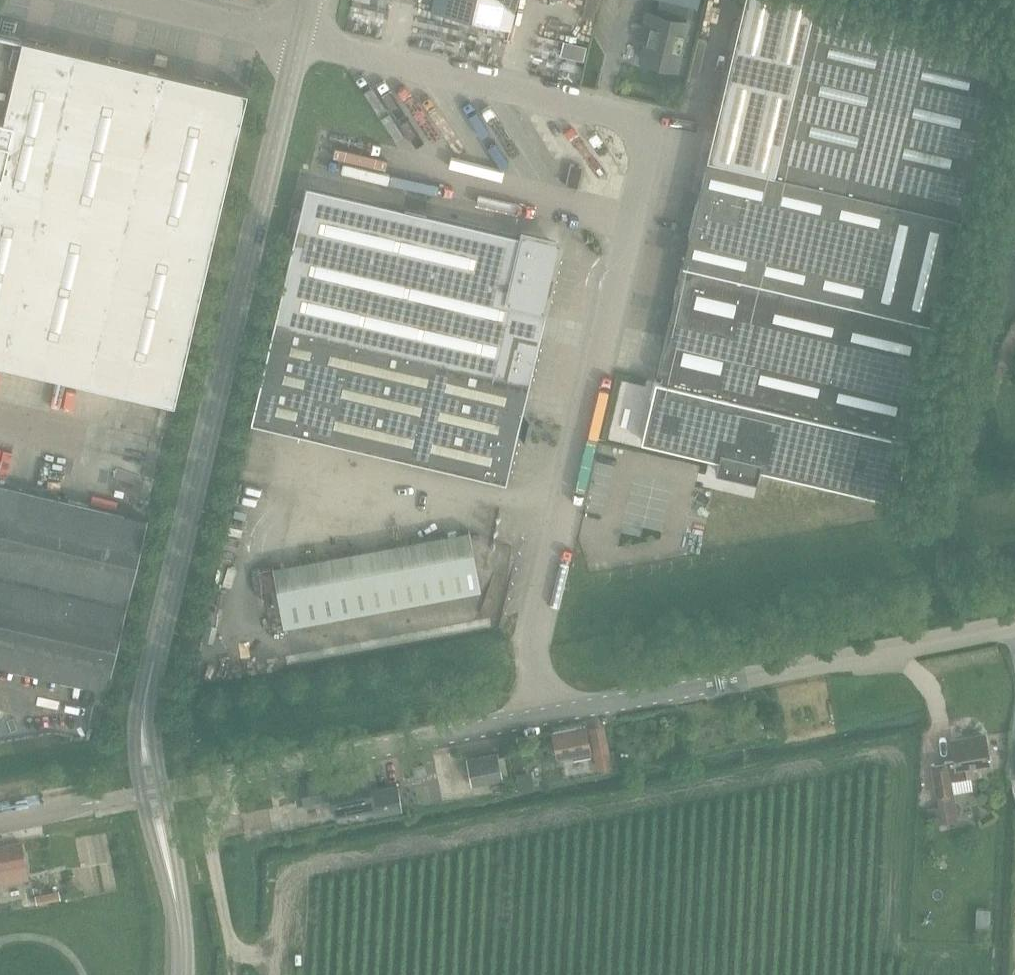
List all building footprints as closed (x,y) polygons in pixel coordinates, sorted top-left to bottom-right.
[(431,10),(511,28),(517,0),(433,0),(431,10)] [(582,17),(593,20),(598,0),(586,0),(582,17)] [(656,16),(647,14),(639,45),(645,46),(641,65),(673,72),(685,23),(691,3),(696,4),(697,0),(660,0),(656,16)] [(642,439),(718,457),(715,471),(756,481),(759,467),(894,499),(908,439),(903,438),(905,430),(910,431),(948,267),(949,266),(960,217),(1001,41),(825,0),(744,0),(707,158),(696,204),(696,207),(683,263),(657,372),(662,373),(660,381),(655,380),(652,395),(651,399),(642,439)] [(4,20),(2,28),(16,30),(18,22),(4,20)] [(37,369),(174,401),(191,326),(209,250),(227,173),(247,90),(110,58),(0,32),(0,360),(37,369)] [(563,41),(560,55),(583,61),(586,47),(563,41)] [(566,184),(577,187),(582,167),(571,164),(566,184)] [(275,322),(251,421),(506,481),(529,381),(563,236),(520,226),(518,235),(425,213),(409,209),(308,185),(303,208),(293,205),(286,231),(296,233),(275,322)] [(106,691),(147,518),(0,484),(0,666),(106,691)] [(481,589),(470,529),(272,566),(284,626),(481,589)] [(551,730),(556,756),(571,753),(572,759),(593,755),(586,723),(551,730)] [(938,806),(928,808),(931,825),(958,821),(955,795),(953,796),(952,794),(952,793),(972,790),(970,777),(982,775),(980,762),(989,761),(985,735),(952,740),(955,760),(947,761),(932,764),(937,796),(938,806)] [(612,762),(611,753),(607,738),(594,741),(599,765),(612,762)] [(473,784),(501,778),(496,754),(468,760),(473,784)] [(424,764),(411,767),(414,778),(426,775),(424,764)] [(295,804),(333,797),(335,815),(374,806),(375,815),(402,809),(398,787),(372,792),(367,768),(291,782),(295,804)] [(27,878),(24,858),(23,858),(20,842),(0,845),(0,884),(27,878)] [(60,899),(58,890),(35,895),(37,904),(60,899)]
